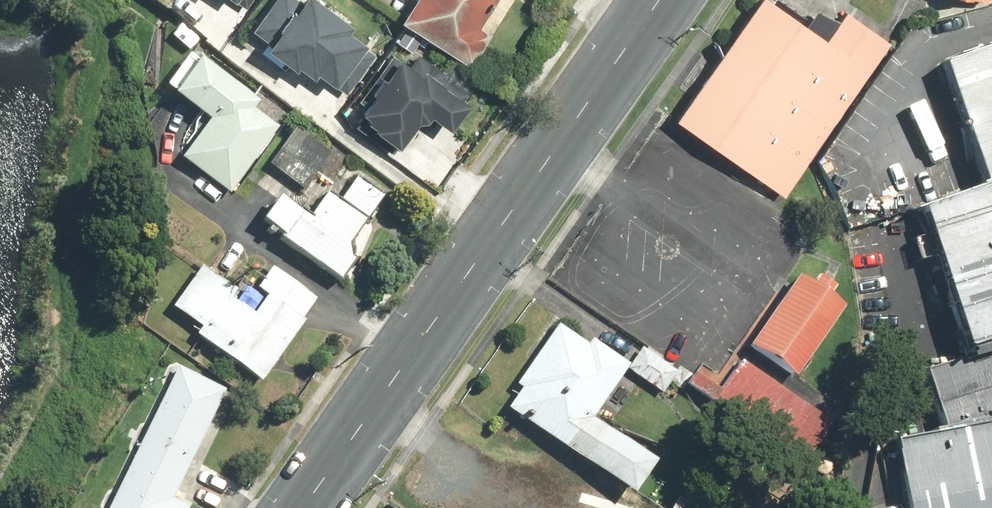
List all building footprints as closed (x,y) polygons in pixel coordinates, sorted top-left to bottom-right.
[(248,12),(256,0),(230,0),(248,12)] [(380,55),(372,50),(376,44),(357,30),(362,24),(331,0),(279,0),(255,32),(321,82),(325,76),(350,95),(380,55)] [(407,20),(477,67),(522,0),(421,0),(407,20)] [(666,126),(774,197),(805,151),(880,39),(841,14),(823,42),(760,0),(751,0),(666,126)] [(981,10),(983,0),(936,0),(981,10)] [(970,191),(991,184),(991,45),(929,66),(970,191)] [(381,98),(368,113),(408,148),(418,137),(435,153),(478,103),(421,52),(413,61),(402,51),(385,70),(390,74),(375,92),(381,98)] [(265,102),(208,60),(206,62),(197,56),(175,86),(184,92),(181,96),(216,122),(188,159),(235,194),(283,129),(259,110),(265,102)] [(336,154),(305,128),(274,164),(305,191),(336,154)] [(348,250),(386,197),(361,179),(343,203),(330,194),(314,216),(285,196),(267,221),(290,237),(287,241),(347,284),(363,261),(348,250)] [(963,360),(991,351),(991,188),(915,213),(963,360)] [(203,336),(265,381),(308,323),(305,320),(320,300),(278,268),(262,290),(274,298),(260,316),(235,298),(240,291),(206,266),(177,307),(207,329),(203,336)] [(791,281),(743,352),(785,380),(833,310),(820,301),(831,286),(812,273),(801,289),(791,281)] [(499,411),(619,493),(641,461),(584,422),(622,366),(580,337),(574,345),(550,327),(508,387),(513,390),(499,411)] [(635,353),(622,372),(656,395),(669,376),(635,353)] [(991,429),(991,356),(962,365),(922,376),(932,440),(991,429)] [(705,409),(792,466),(823,419),(736,363),(705,409)] [(112,507),(193,507),(195,505),(181,498),(233,390),(181,365),(112,507)] [(883,449),(894,507),(991,507),(991,429),(883,449)]
